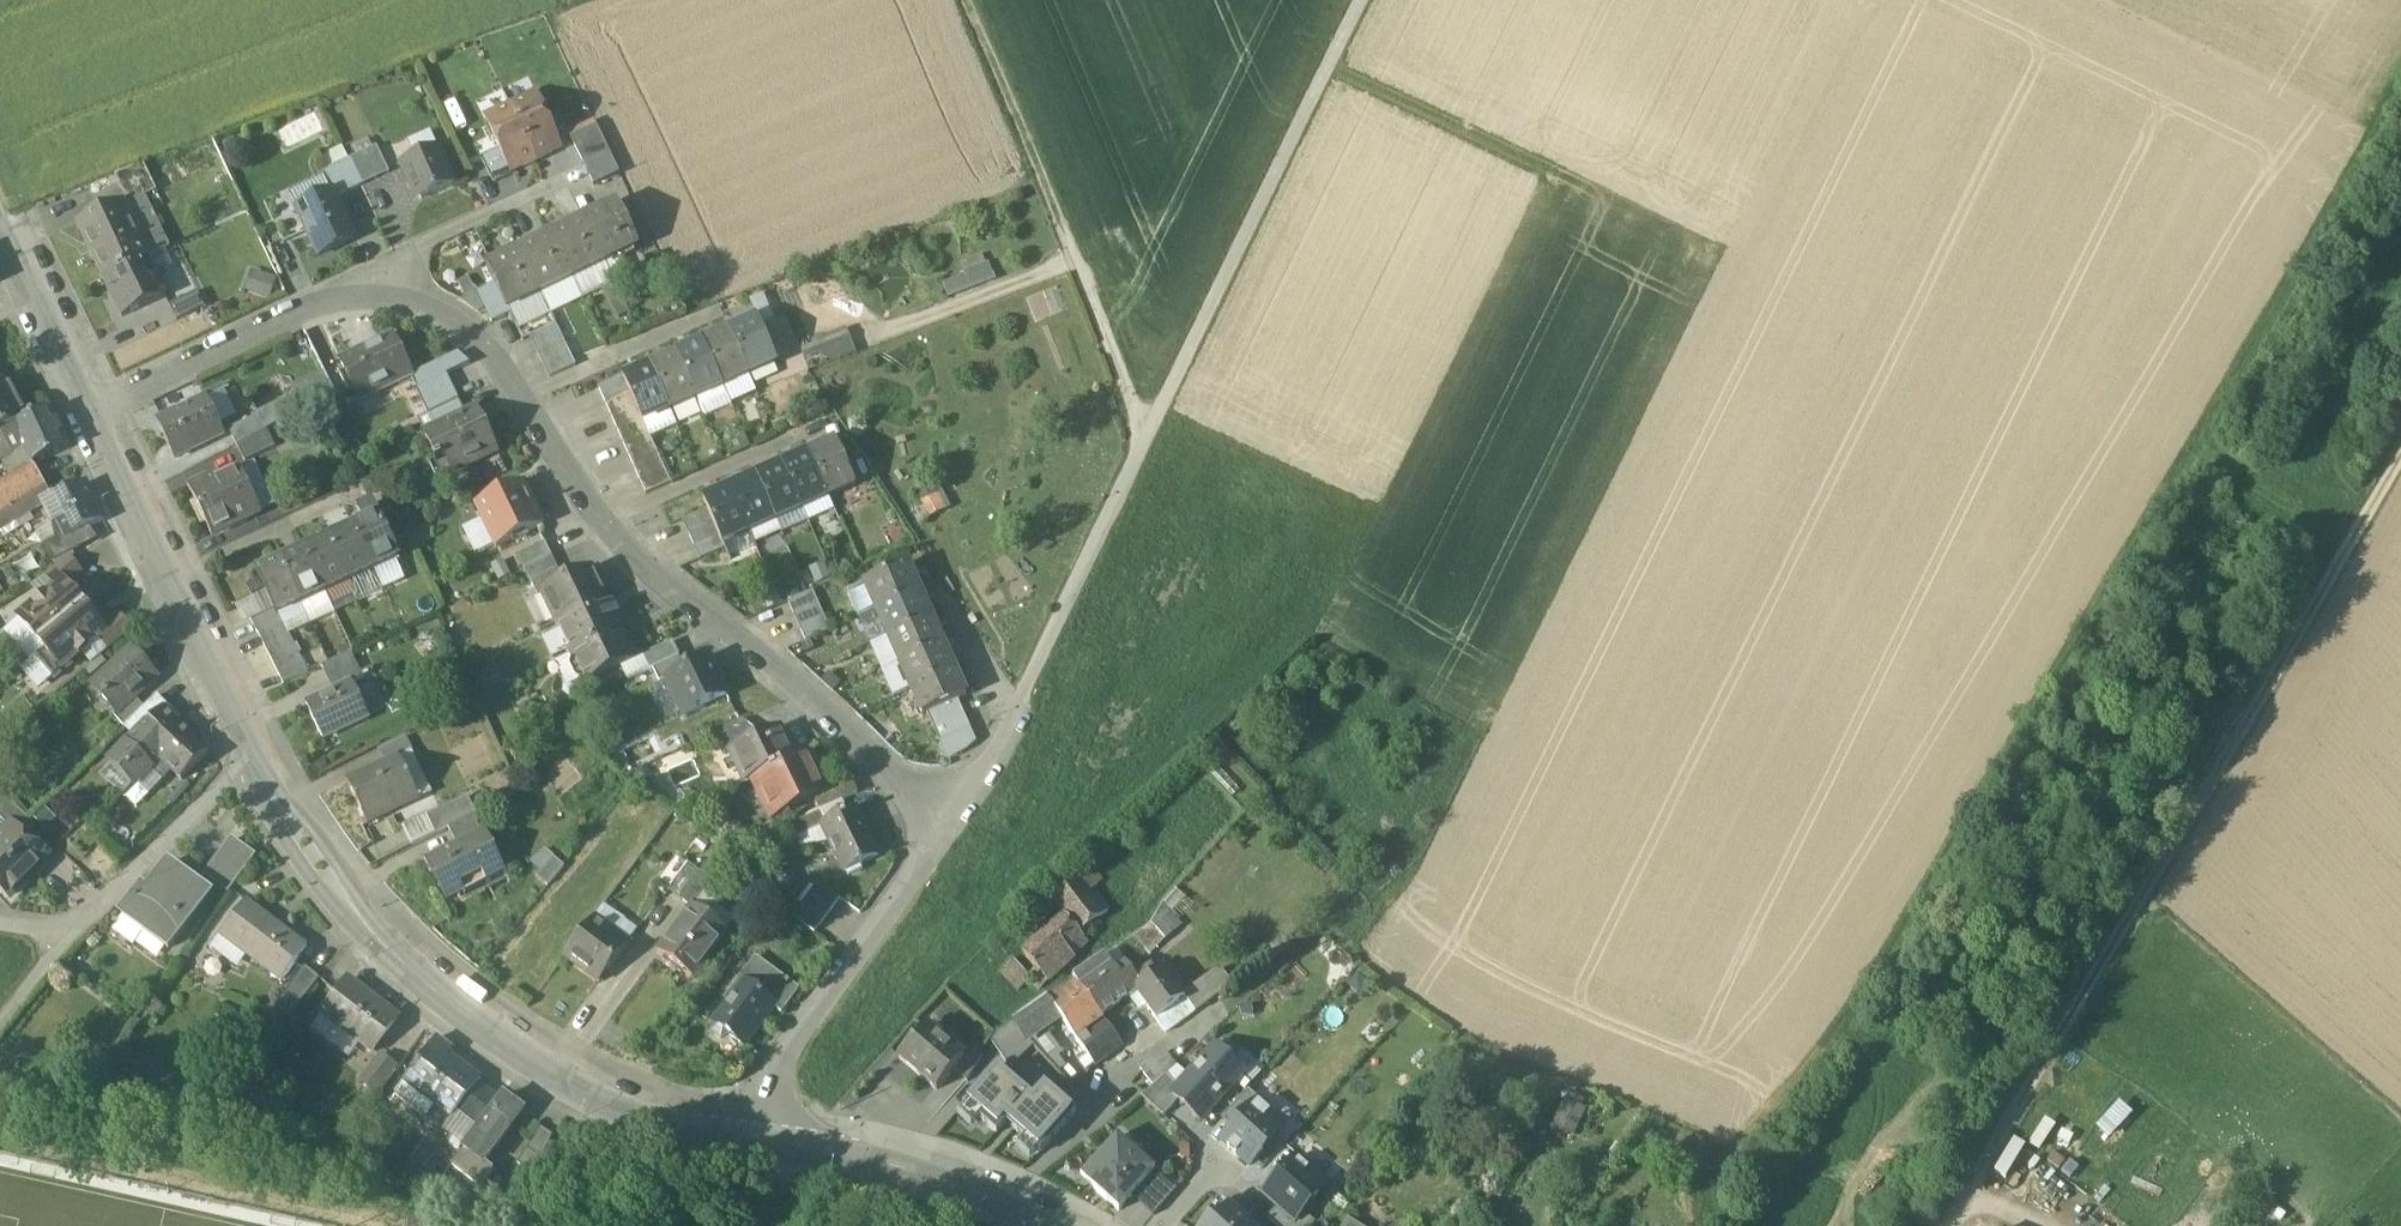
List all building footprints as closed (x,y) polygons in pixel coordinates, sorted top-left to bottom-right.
[(562,147),(538,95),(512,108),(536,160),(562,147)] [(512,108),(486,120),(500,151),(510,172),(511,172),(536,160),(512,108)] [(597,126),(571,139),(584,164),(610,152),(597,126)] [(376,149),(351,161),(364,188),(389,176),(376,149)] [(437,150),(402,166),(412,189),(417,187),(423,201),(455,186),(437,150)] [(500,151),(482,159),(494,185),(513,176),(511,172),(510,172),(500,151)] [(610,152),(584,164),(595,188),(621,176),(610,152)] [(351,161),(323,174),(333,194),(335,193),(338,200),(364,188),(351,161)] [(146,165),(115,177),(131,207),(160,191),(146,165)] [(333,194),(298,211),(320,257),(357,239),(338,200),(335,193),(333,194)] [(123,204),(80,224),(106,279),(139,263),(149,258),(123,204)] [(620,204),(586,220),(607,263),(641,247),(620,204)] [(586,220),(554,236),(572,274),(591,265),(593,270),(607,263),(586,220)] [(554,236),(521,251),(539,289),(557,281),(560,286),(574,279),(572,274),(554,236)] [(521,251),(487,267),(495,284),(505,305),(524,296),(526,301),(542,294),(539,289),(521,251)] [(960,260),(964,274),(942,280),(945,294),(994,282),(986,253),(960,260)] [(139,263),(106,279),(124,318),(167,297),(157,276),(148,281),(139,263)] [(269,297),(275,277),(249,268),(243,288),(269,297)] [(495,284),(478,292),(493,324),(510,316),(505,305),(495,284)] [(201,292),(171,305),(179,321),(208,308),(201,292)] [(758,320),(731,332),(750,375),(791,357),(776,322),(761,328),(758,320)] [(530,338),(537,351),(563,340),(556,327),(530,338)] [(798,343),(806,368),(854,353),(847,328),(798,343)] [(750,375),(731,332),(704,344),(724,387),(750,375)] [(413,377),(394,337),(342,362),(361,401),(413,377)] [(537,351),(543,365),(569,353),(563,340),(537,351)] [(724,387),(704,344),(678,356),(697,399),(724,387)] [(543,365),(550,378),(576,366),(569,353),(543,365)] [(697,399),(678,356),(652,367),(671,410),(697,399)] [(671,410),(652,367),(625,379),(631,392),(637,406),(643,419),(644,422),(671,410)] [(12,430),(29,420),(5,376),(0,379),(0,437),(12,430)] [(448,376),(417,391),(429,417),(460,402),(448,376)] [(600,390),(606,403),(631,392),(625,379),(600,390)] [(631,392),(606,403),(612,417),(637,406),(631,392)] [(208,398),(159,422),(176,458),(226,433),(208,398)] [(460,402),(429,417),(436,430),(467,415),(460,402)] [(637,406),(612,417),(618,430),(643,419),(637,406)] [(51,411),(12,430),(18,443),(31,468),(33,467),(69,450),(51,411)] [(496,453),(476,411),(467,415),(436,430),(424,436),(437,461),(429,465),(431,469),(445,462),(451,475),(496,453)] [(259,415),(230,430),(238,445),(267,430),(259,415)] [(643,419),(618,430),(623,443),(648,432),(644,422),(643,419)] [(0,437),(0,438),(7,450),(18,443),(12,430),(0,437)] [(267,430),(238,445),(248,463),(277,447),(267,430)] [(648,432),(623,443),(629,456),(654,445),(648,432)] [(11,457),(7,450),(0,438),(0,463),(11,457)] [(837,443),(810,454),(829,497),(856,485),(837,443)] [(654,445),(629,456),(635,469),(660,458),(654,445)] [(829,497),(810,454),(784,466),(802,509),(829,497)] [(660,458),(635,469),(641,482),(666,471),(660,458)] [(784,466),(757,478),(776,520),(802,509),(784,466)] [(0,487),(0,516),(24,501),(45,488),(33,467),(31,468),(0,487)] [(243,469),(215,482),(212,476),(191,486),(213,535),(263,512),(243,469)] [(666,471),(641,482),(647,495),(672,484),(666,471)] [(757,478),(731,489),(750,532),(776,520),(757,478)] [(85,484),(53,500),(62,519),(56,523),(65,541),(104,522),(85,484)] [(522,484),(475,507),(497,552),(544,528),(522,484)] [(731,489),(704,501),(708,510),(714,523),(720,536),(723,544),(750,532),(731,489)] [(938,492),(921,500),(928,516),(945,508),(938,492)] [(0,516),(0,531),(31,513),(24,501),(0,516)] [(365,524),(354,529),(374,572),(399,560),(373,506),(359,512),(365,524)] [(708,510),(684,521),(690,534),(714,523),(708,510)] [(714,523),(690,534),(696,547),(720,536),(714,523)] [(374,572),(354,529),(330,540),(350,583),(374,572)] [(720,536),(696,547),(701,559),(725,549),(723,544),(720,536)] [(350,583),(330,540),(305,551),(326,594),(350,583)] [(546,545),(520,558),(526,570),(551,557),(546,545)] [(326,594),(305,551),(281,563),(302,606),(326,594)] [(551,557),(526,570),(532,583),(558,570),(551,557)] [(71,562),(44,580),(54,592),(63,585),(66,588),(82,575),(71,562)] [(281,563),(256,574),(273,610),(279,607),(282,615),(302,606),(281,563)] [(909,565),(866,584),(878,611),(921,592),(909,565)] [(558,570),(532,583),(539,597),(544,594),(565,584),(558,570)] [(565,584),(544,594),(558,624),(604,602),(590,572),(565,584)] [(54,592),(38,606),(35,605),(29,610),(29,614),(24,617),(34,628),(28,633),(45,653),(46,653),(69,634),(64,628),(88,607),(76,593),(73,596),(66,588),(63,585),(54,592)] [(813,592),(789,603),(795,616),(819,605),(813,592)] [(921,592),(878,611),(889,637),(932,618),(921,592)] [(604,602),(558,624),(573,654),(619,632),(614,623),(619,620),(612,607),(608,609),(604,602)] [(819,605),(795,616),(801,629),(825,618),(819,605)] [(88,607),(64,628),(69,634),(46,653),(45,653),(36,660),(53,681),(98,643),(107,636),(103,632),(97,624),(101,621),(88,607)] [(259,633),(285,621),(282,615),(279,607),(273,610),(253,620),(259,633)] [(825,618),(801,629),(807,643),(831,632),(825,618)] [(932,618),(889,637),(900,664),(943,645),(932,618)] [(119,619),(103,632),(107,636),(98,643),(107,654),(131,633),(119,619)] [(265,646),(291,634),(285,621),(259,633),(265,646)] [(619,632),(573,654),(586,681),(592,683),(637,661),(629,643),(625,645),(619,632)] [(271,659),(297,647),(291,634),(265,646),(271,659)] [(943,645),(900,664),(912,690),(955,671),(943,645)] [(278,672),(304,660),(297,647),(271,659),(278,672)] [(132,656),(95,689),(119,715),(134,701),(155,681),(132,656)] [(679,658),(653,670),(659,683),(666,679),(685,670),(679,658)] [(20,669),(37,690),(50,680),(34,659),(20,669)] [(685,670),(666,679),(684,716),(727,695),(709,659),(685,670)] [(284,686),(310,673),(304,660),(278,672),(284,686)] [(895,697),(912,690),(900,664),(884,671),(895,697)] [(955,671),(912,690),(922,716),(923,718),(928,716),(959,702),(967,699),(955,671)] [(368,720),(353,685),(305,706),(320,741),(368,720)] [(125,728),(124,729),(134,740),(136,738),(164,712),(165,713),(169,709),(158,698),(143,711),(125,728)] [(119,715),(116,718),(125,728),(143,711),(134,701),(119,715)] [(959,702),(928,716),(940,744),(968,732),(971,730),(959,702)] [(164,712),(136,738),(134,740),(114,761),(138,784),(151,770),(159,778),(168,769),(151,753),(178,725),(165,713),(164,712)] [(208,754),(178,725),(151,753),(168,769),(181,781),(208,754)] [(777,728),(730,751),(746,785),(754,781),(793,762),(777,728)] [(968,732),(940,744),(946,758),(974,746),(968,732)] [(410,754),(404,739),(375,753),(381,765),(396,758),(397,760),(410,754)] [(793,762),(754,781),(772,818),(814,798),(824,793),(806,756),(793,762)] [(381,765),(344,783),(364,826),(416,801),(397,760),(396,758),(381,765)] [(851,781),(814,798),(821,812),(858,795),(851,781)] [(467,796),(423,818),(433,837),(446,831),(477,816),(467,796)] [(5,797),(0,802),(0,819),(10,829),(11,828),(23,839),(35,827),(5,797)] [(827,825),(822,828),(823,829),(844,873),(846,872),(848,878),(863,871),(861,868),(862,867),(861,865),(879,857),(857,811),(827,825)] [(821,812),(789,828),(796,842),(823,829),(822,828),(827,825),(821,812)] [(477,816),(446,831),(454,847),(485,832),(477,816)] [(0,838),(0,886),(11,897),(46,862),(23,839),(11,828),(10,829),(0,838)] [(454,847),(424,862),(439,891),(458,882),(465,895),(506,875),(485,832),(454,847)] [(80,857),(100,880),(124,859),(104,836),(80,857)] [(232,841),(206,876),(229,893),(255,859),(232,841)] [(715,856),(703,872),(715,881),(727,865),(715,856)] [(554,857),(537,876),(549,886),(565,866),(554,857)] [(690,862),(670,889),(682,898),(702,871),(690,862)] [(1078,868),(1052,888),(1061,899),(1083,928),(1109,909),(1093,889),(1103,882),(1089,863),(1080,870),(1078,868)] [(169,864),(147,893),(142,890),(122,916),(168,951),(207,899),(191,886),(193,883),(169,864)] [(702,871),(682,898),(695,907),(696,906),(715,881),(703,872),(702,871)] [(838,899),(818,884),(810,896),(830,911),(838,899)] [(1061,899),(1052,888),(1040,897),(1042,900),(1035,904),(1042,913),(1061,899)] [(830,911),(810,896),(801,907),(821,922),(830,911)] [(246,904),(221,937),(281,983),(307,950),(246,904)] [(696,906),(695,907),(660,951),(694,978),(730,934),(696,906)] [(821,922),(801,907),(793,919),(813,934),(821,922)] [(1065,919),(1024,954),(1038,970),(1049,982),(1072,960),(1071,958),(1086,944),(1065,919)] [(613,934),(594,920),(566,957),(597,981),(610,963),(613,966),(628,946),(626,944),(623,948),(611,938),(613,934)] [(1136,980),(1115,951),(1104,958),(1125,988),(1136,980)] [(1125,988),(1104,958),(1074,979),(1078,984),(1101,1015),(1130,994),(1125,988)] [(1013,960),(1001,971),(1017,989),(1027,979),(1029,978),(1013,960)] [(1155,974),(1151,968),(1136,980),(1125,988),(1130,994),(1136,991),(1149,1009),(1164,998),(1172,1009),(1185,999),(1183,997),(1163,969),(1155,974)] [(752,971),(743,983),(738,979),(726,997),(730,1000),(714,1022),(715,1023),(712,1032),(722,1038),(729,1033),(746,1046),(774,1007),(781,1012),(799,988),(774,969),(766,981),(752,971)] [(1220,969),(1183,997),(1185,999),(1195,1012),(1232,985),(1220,969)] [(305,970),(284,999),(298,1009),(319,980),(305,970)] [(1049,982),(1038,970),(1029,978),(1027,979),(1039,991),(1049,982)] [(394,1017),(348,981),(322,1015),(367,1051),(394,1017)] [(1052,1003),(1051,1004),(1064,1023),(1074,1035),(1101,1015),(1078,984),(1052,1003)] [(1010,1069),(1036,1045),(1064,1023),(1051,1004),(1052,1003),(1046,998),(997,1032),(991,1046),(1010,1069)] [(1164,998),(1149,1009),(1156,1020),(1172,1009),(1164,998)] [(1172,1009),(1156,1020),(1166,1033),(1195,1012),(1185,999),(1172,1009)] [(1122,1045),(1104,1020),(1077,1040),(1095,1064),(1122,1045)] [(962,1059),(926,1028),(900,1058),(938,1091),(956,1070),(964,1061),(962,1059)] [(453,1053),(437,1041),(397,1094),(417,1110),(425,1099),(453,1120),(457,1114),(477,1088),(481,1083),(449,1059),(453,1053)] [(973,1046),(962,1059),(964,1061),(956,1070),(968,1081),(983,1056),(973,1046)] [(1179,1103),(1201,1122),(1242,1076),(1229,1064),(1231,1062),(1216,1048),(1180,1089),(1173,1097),(1179,1103)] [(1166,1053),(1141,1069),(1155,1088),(1167,1076),(1177,1068),(1166,1053)] [(996,1137),(1007,1125),(1039,1154),(1076,1115),(1044,1086),(1032,1099),(997,1068),(962,1106),(996,1137)] [(1143,1098),(1165,1119),(1179,1103),(1173,1097),(1180,1089),(1167,1076),(1155,1088),(1143,1098)] [(496,1102),(477,1088),(457,1114),(477,1129),(496,1102)] [(1248,1092),(1222,1121),(1233,1130),(1257,1104),(1259,1102),(1248,1092)] [(503,1099),(478,1135),(496,1148),(513,1124),(508,1120),(517,1108),(503,1099)] [(1572,1139),(1586,1110),(1562,1099),(1548,1128),(1572,1139)] [(2113,1103),(2091,1127),(2105,1140),(2127,1116),(2113,1103)] [(1223,1142),(1251,1167),(1282,1133),(1268,1119),(1270,1116),(1257,1104),(1233,1130),(1223,1142)] [(552,1137),(541,1130),(518,1166),(529,1173),(552,1137)] [(496,1148),(478,1135),(464,1153),(483,1166),(496,1148)] [(1080,1183),(1118,1215),(1136,1194),(1154,1172),(1116,1140),(1080,1183)] [(562,1150),(552,1144),(544,1158),(553,1163),(562,1150)] [(483,1166),(464,1153),(453,1168),(482,1188),(493,1173),(483,1166)] [(1278,1209),(1294,1224),(1304,1213),(1314,1201),(1313,1200),(1323,1188),(1309,1175),(1311,1172),(1297,1159),(1263,1196),(1278,1209)] [(1154,1172),(1136,1194),(1157,1211),(1175,1189),(1154,1172)] [(1315,1224),(1304,1213),(1294,1224),(1278,1209),(1268,1220),(1275,1225),(1314,1225),(1315,1224)] [(1229,1212),(1217,1225),(1213,1222),(1210,1225),(1246,1225),(1229,1212)]
